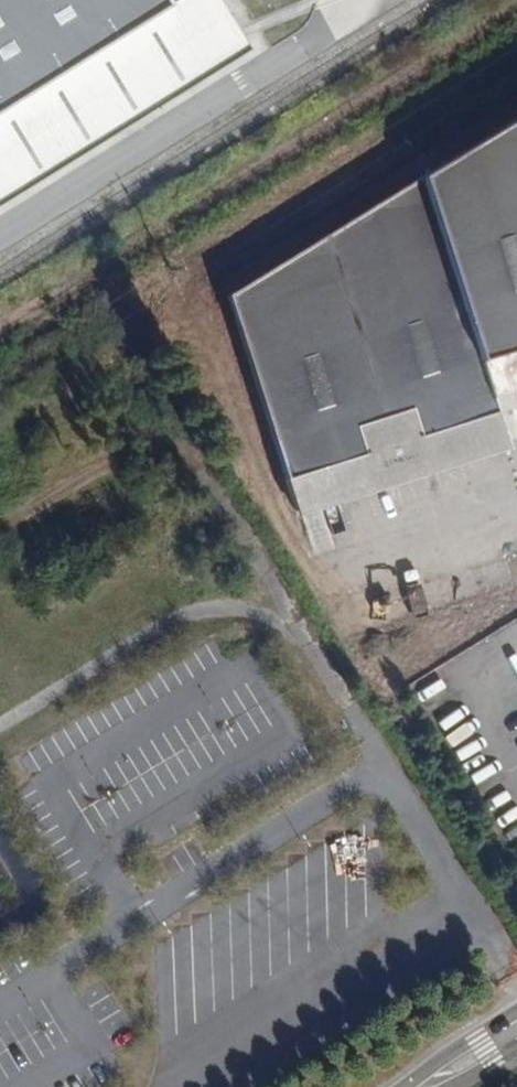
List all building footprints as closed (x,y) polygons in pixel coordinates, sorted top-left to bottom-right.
[(216,0),(175,0),(0,109),(0,205),(248,51),(216,0)] [(175,0),(0,0),(0,109),(175,0)] [(224,290),(294,510),(502,441),(487,395),(516,384),(516,110),(224,290)] [(400,688),(504,853),(516,845),(516,614),(400,688)]
